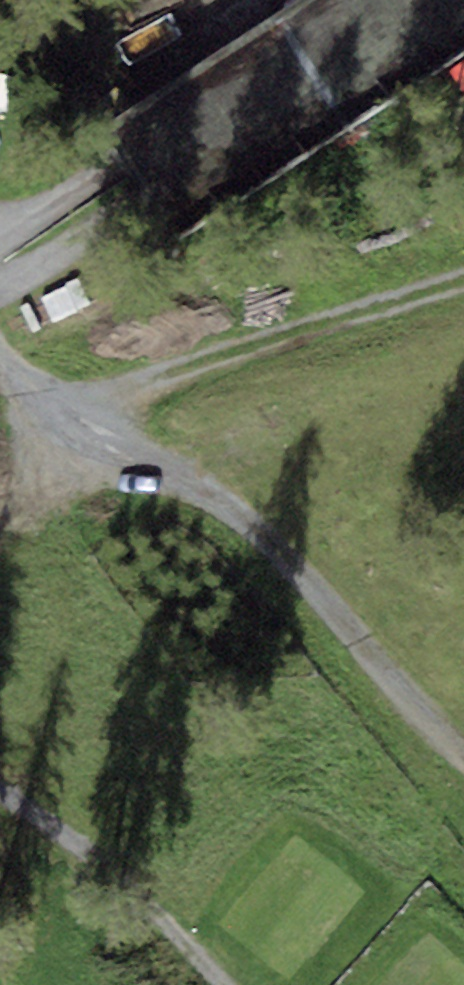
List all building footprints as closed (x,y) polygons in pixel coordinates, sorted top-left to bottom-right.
[(361,40),(439,0),(340,0),(361,40)] [(301,70),(331,70),(331,23),(301,23),(301,70)]
